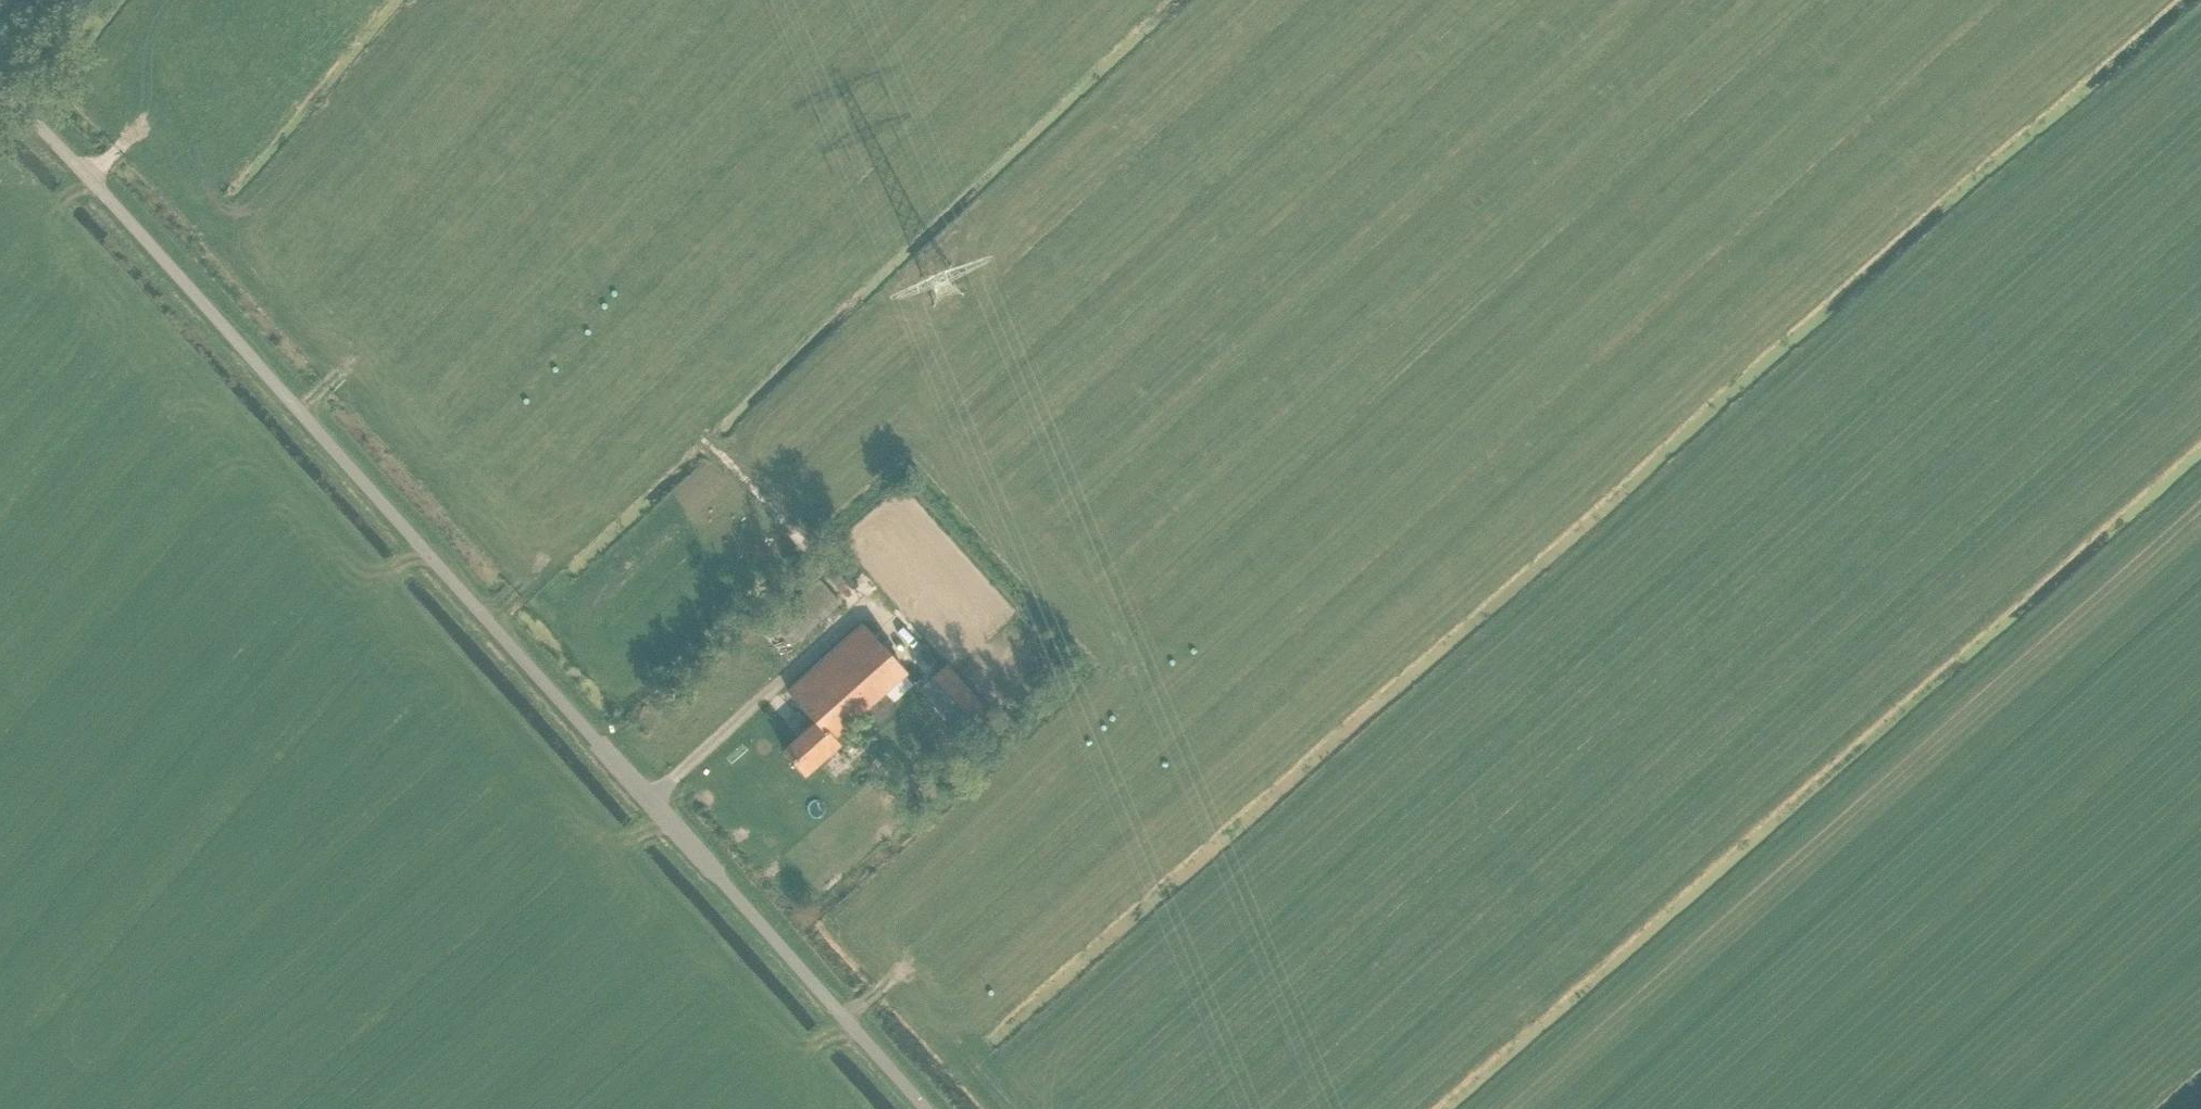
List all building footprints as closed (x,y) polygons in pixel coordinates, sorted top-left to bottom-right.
[(819,580),(771,623),(792,647),(841,603),(819,580)] [(807,776),(840,746),(834,740),(907,675),(862,625),(788,691),(817,723),(785,752),(807,776)] [(920,690),(956,729),(984,704),(948,664),(920,690)]
